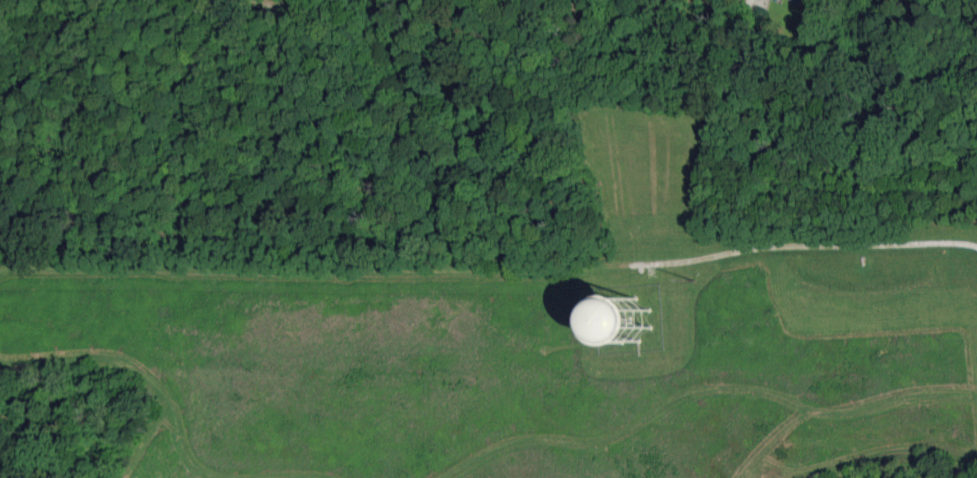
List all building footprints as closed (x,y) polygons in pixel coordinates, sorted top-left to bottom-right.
[(613,348),(655,337),(643,292),(601,304),(613,348)]
